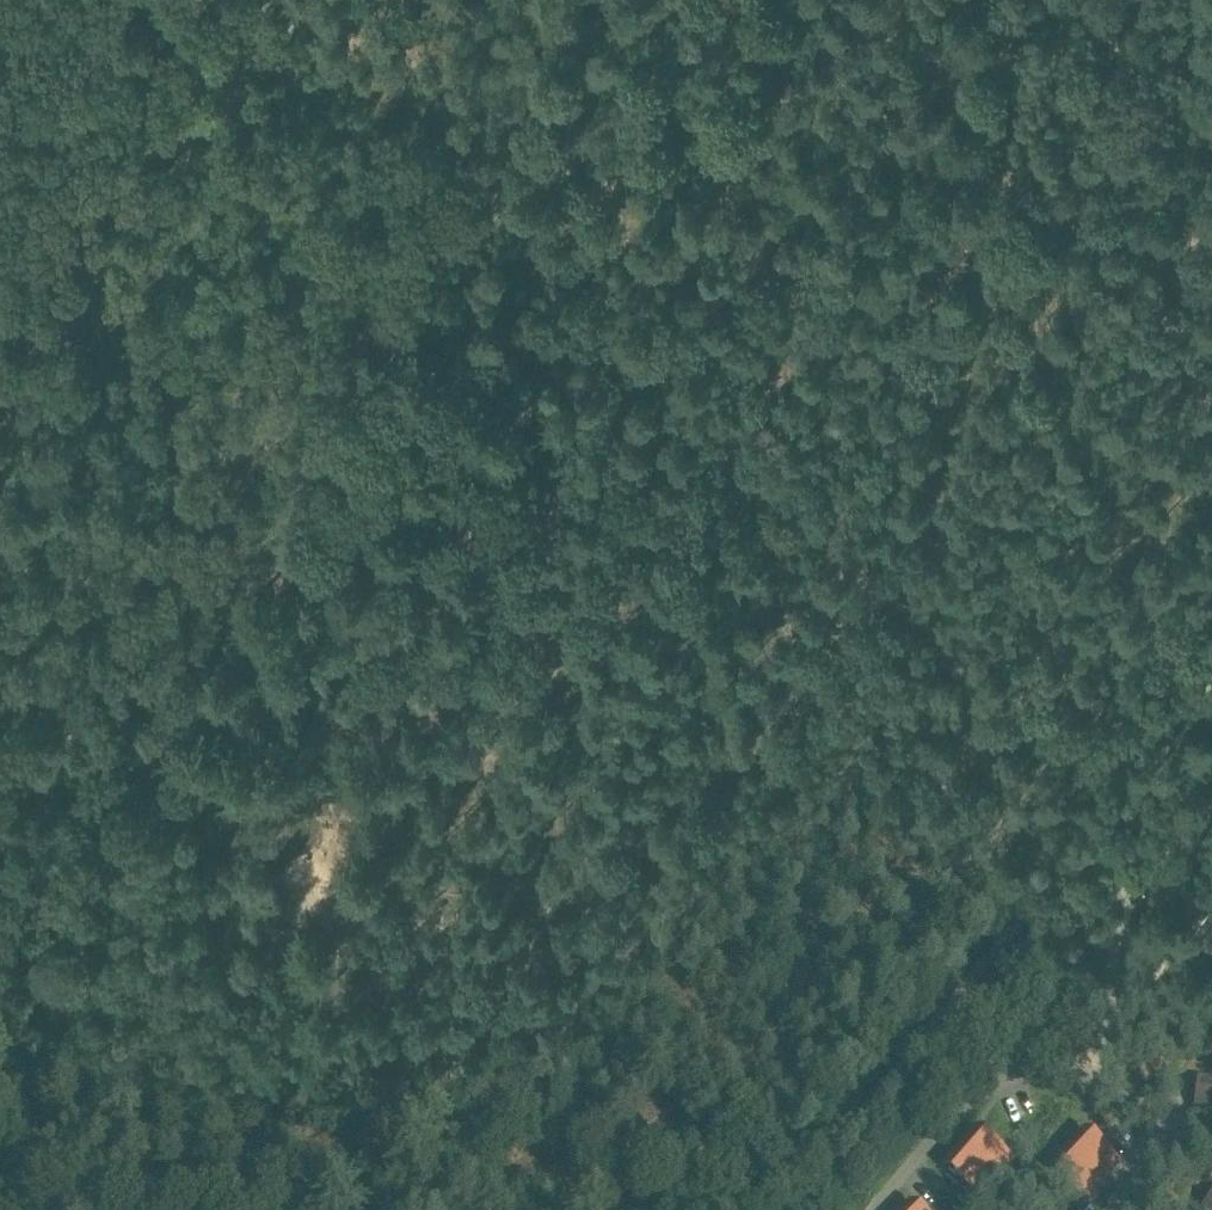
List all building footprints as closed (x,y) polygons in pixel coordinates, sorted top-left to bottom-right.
[(1211,950),(1211,908),(1192,937),(1211,950)] [(1193,1112),(1211,1113),(1211,1079),(1196,1078),(1193,1112)] [(982,1170),(991,1178),(1008,1160),(972,1129),(941,1165),(967,1188),(982,1170)] [(1090,1173),(1099,1181),(1116,1163),(1082,1132),(1049,1167),(1074,1190),(1090,1173)] [(1202,1209),(1211,1209),(1211,1198),(1202,1209)]
